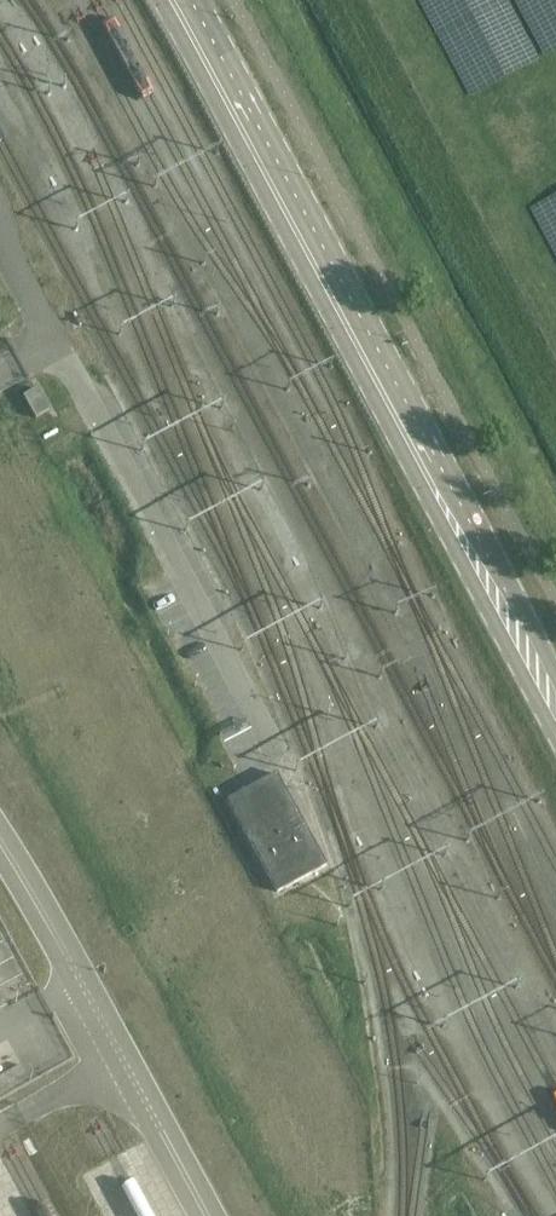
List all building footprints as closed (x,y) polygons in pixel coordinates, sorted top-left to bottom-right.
[(36,389),(23,397),(35,418),(49,411),(36,389)] [(227,800),(277,893),(326,866),(275,774),(227,800)]
